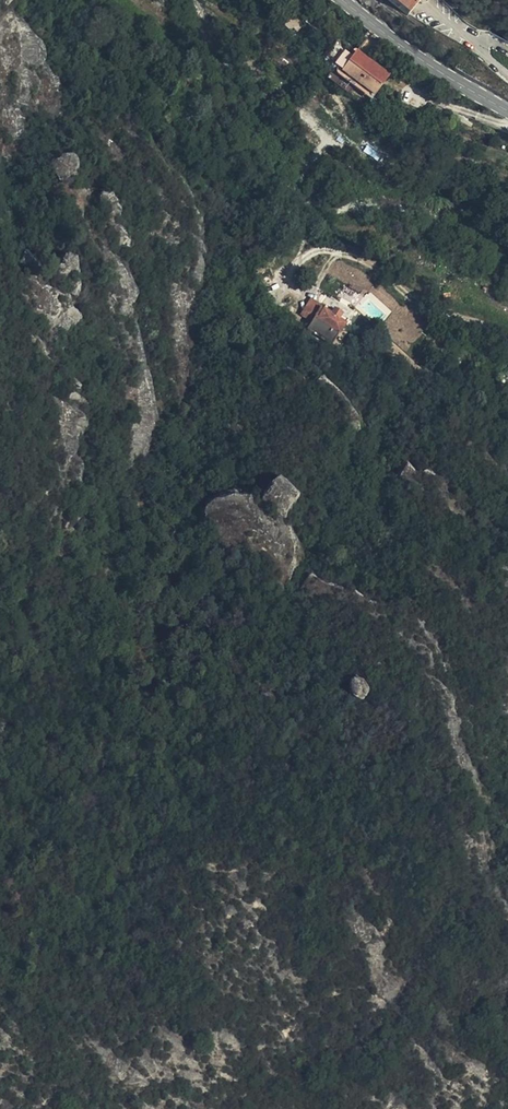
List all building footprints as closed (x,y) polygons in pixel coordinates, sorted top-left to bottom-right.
[(408,15),(420,0),(387,0),(406,16),(408,15)] [(285,25),(289,21),(293,16),(295,14),(286,6),(276,16),(285,25)] [(289,21),(293,25),(298,20),(293,16),(289,21)] [(365,62),(378,42),(372,37),(373,36),(369,33),(354,53),(365,62)] [(386,77),(365,62),(354,53),(340,73),(372,97),(386,77)] [(180,114),(169,116),(171,123),(176,122),(178,128),(183,127),(180,114)] [(320,307),(315,314),(339,331),(345,322),(339,317),(341,313),(333,307),(330,310),(325,307),(323,310),(320,307)] [(76,430),(78,419),(66,418),(63,439),(80,441),(81,430),(76,430)] [(281,474),(262,495),(282,514),(301,493),(281,474)]
